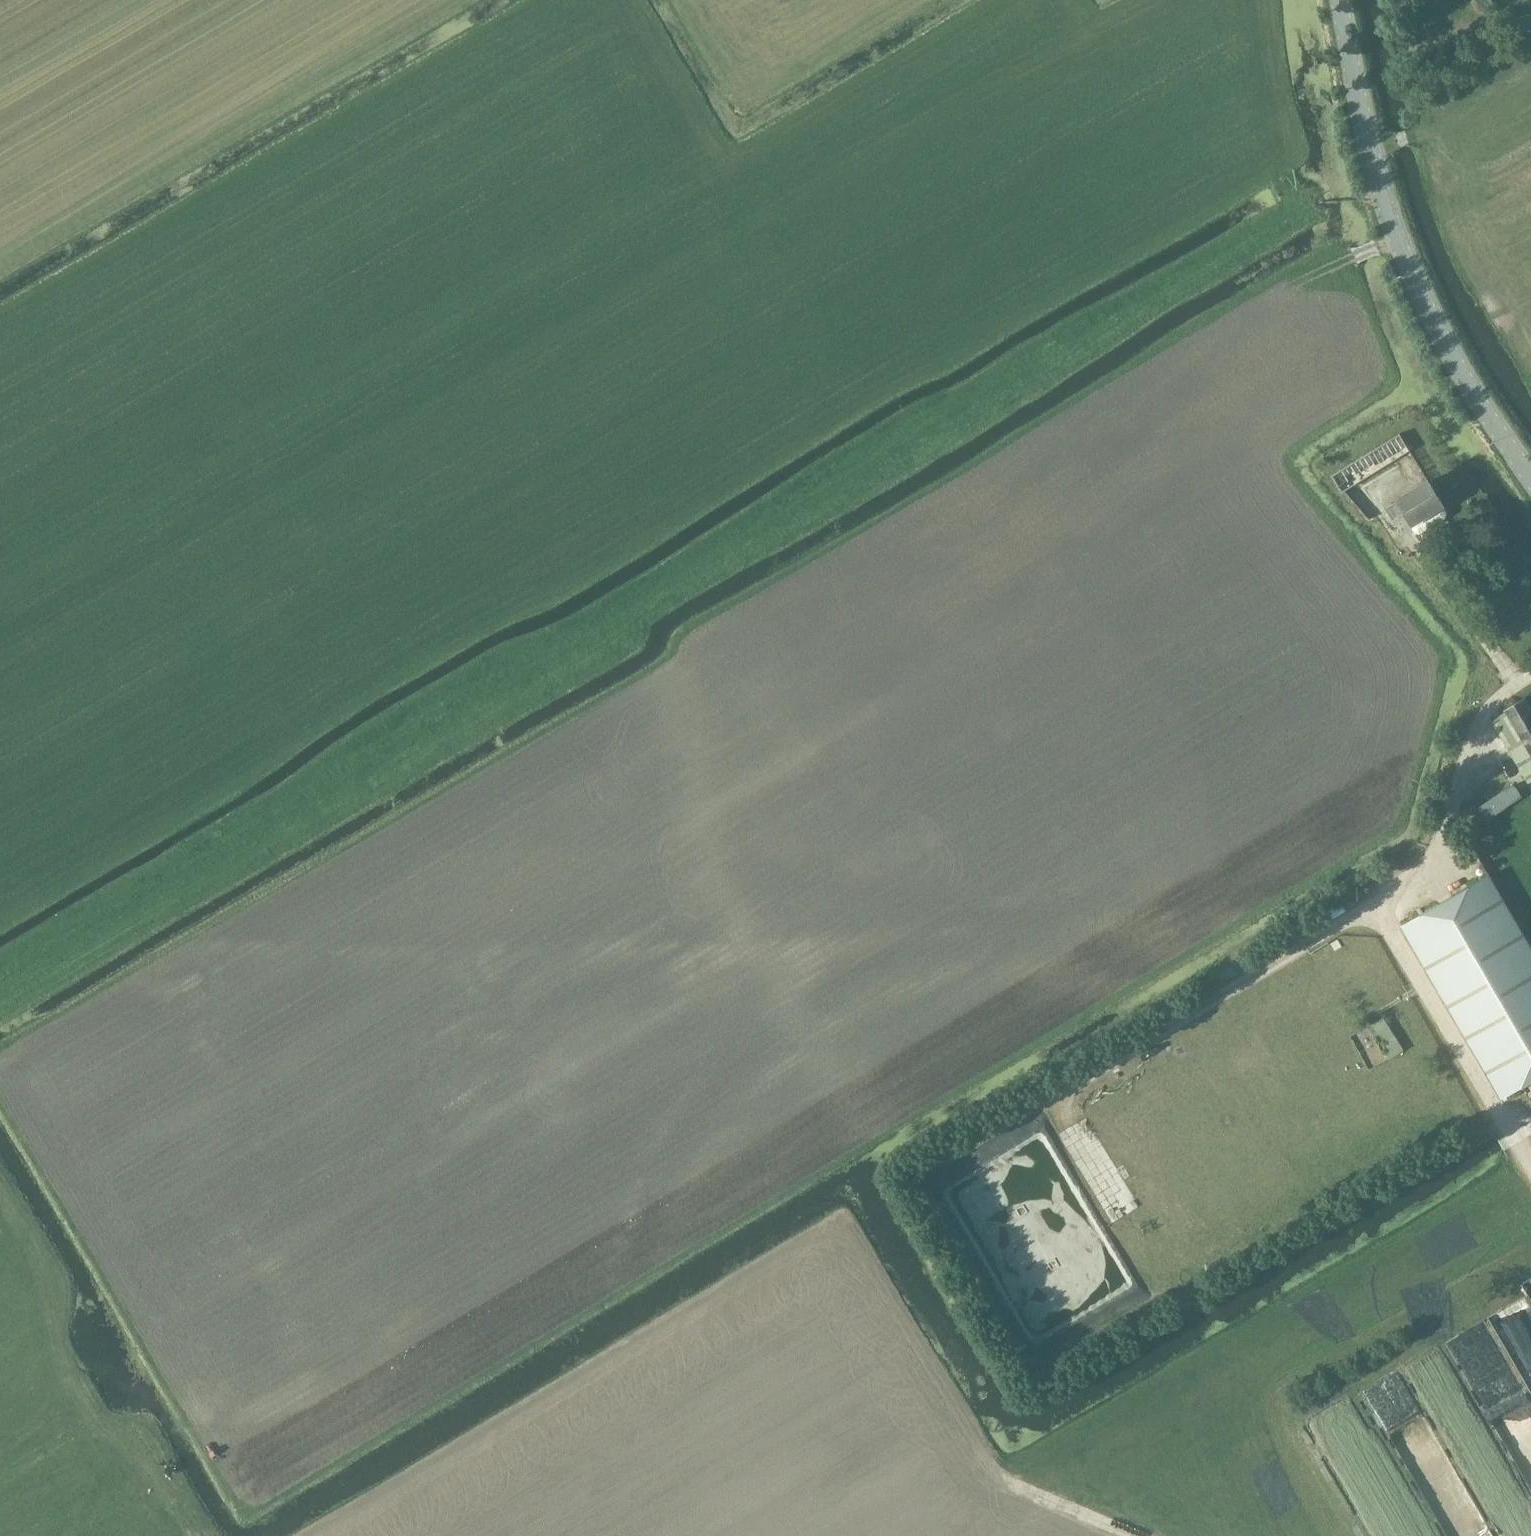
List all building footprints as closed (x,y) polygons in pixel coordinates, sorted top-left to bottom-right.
[(1332,475),(1342,492),(1345,491),(1411,450),(1401,433),(1332,475)] [(1430,480),(1398,500),(1386,507),(1393,520),(1405,513),(1412,524),(1411,525),(1415,532),(1420,534),(1446,518),(1447,513),(1443,506),(1445,504),(1430,480)] [(1529,782),(1530,780),(1530,705),(1527,698),(1492,720),(1529,782)] [(1403,925),(1503,1097),(1530,1081),(1530,947),(1489,875),(1403,925)] [(1394,1063),(1406,1055),(1402,1050),(1403,1049),(1384,1017),(1370,1025),(1390,1058),(1391,1058),(1394,1063)]
